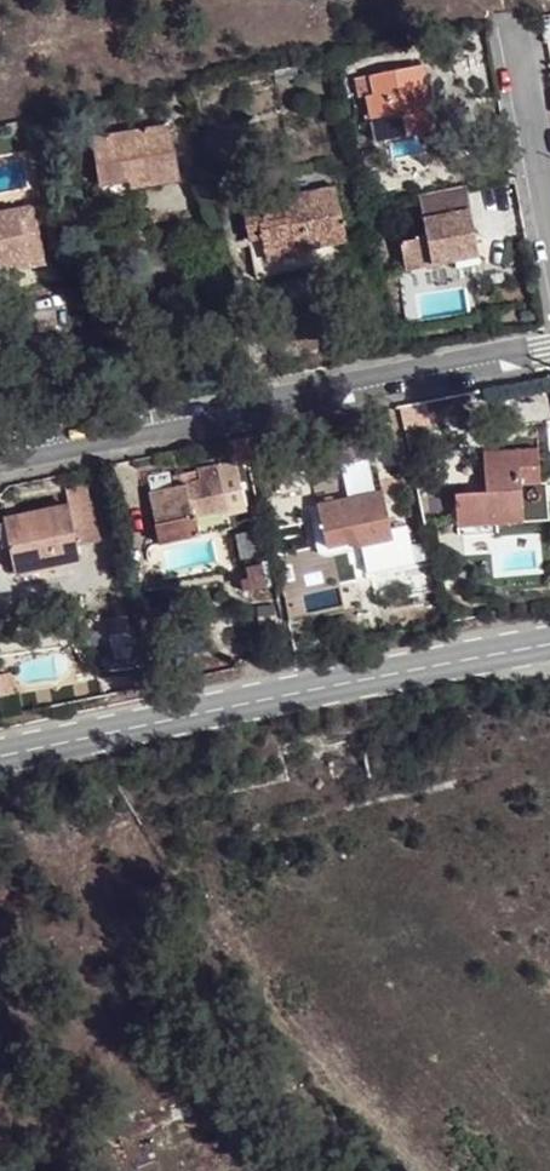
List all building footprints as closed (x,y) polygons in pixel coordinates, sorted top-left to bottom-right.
[(406,87),(425,83),(422,66),(402,70),(406,87)] [(436,131),(425,83),(406,87),(402,70),(355,80),(358,97),(367,96),(377,143),(436,131)] [(91,139),(98,188),(130,181),(131,188),(178,180),(168,125),(91,139)] [(130,181),(98,188),(100,199),(133,193),(131,188),(130,181)] [(256,279),(349,259),(335,184),(281,194),(284,202),(241,211),(256,279)] [(464,185),(416,195),(425,236),(399,242),(404,268),(430,263),(455,258),(454,251),(476,247),(464,185)] [(46,265),(34,207),(0,214),(0,275),(46,265)] [(476,247),(454,251),(455,258),(477,254),(476,247)] [(455,495),(457,529),(496,527),(521,526),(519,486),(538,486),(536,450),(482,454),(484,494),(455,495)] [(201,468),(187,472),(189,482),(175,485),(148,490),(160,544),(217,532),(214,515),(228,512),(220,475),(204,479),(201,468)] [(189,482),(187,472),(173,474),(175,485),(189,482)] [(88,490),(65,494),(68,506),(3,521),(3,525),(0,525),(0,544),(7,543),(13,572),(81,557),(80,551),(100,548),(88,490)] [(316,504),(321,526),(324,546),(350,540),(351,547),(392,539),(381,490),(316,504)] [(496,527),(457,529),(457,537),(496,535),(496,527)] [(434,564),(429,543),(417,545),(421,567),(434,564)] [(244,591),(271,585),(266,564),(246,568),(249,579),(241,581),(244,591)]
